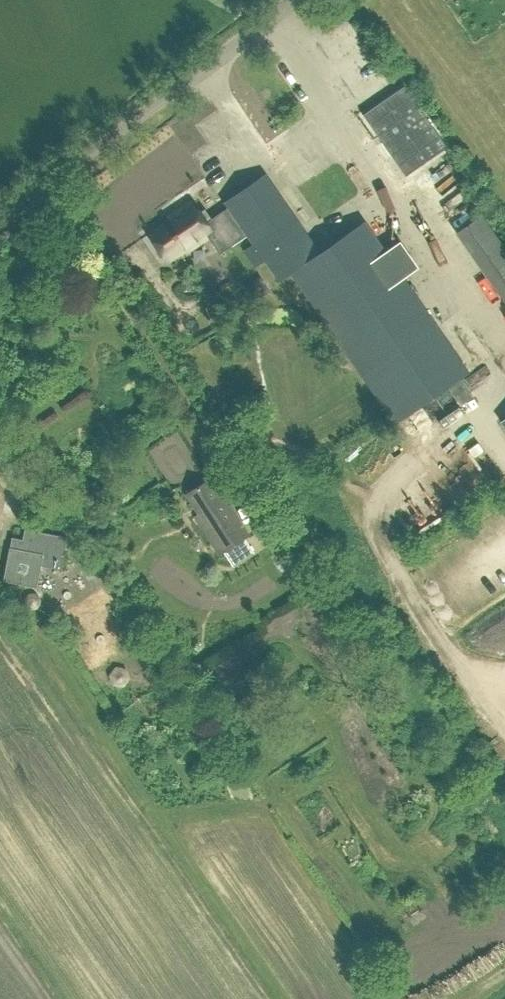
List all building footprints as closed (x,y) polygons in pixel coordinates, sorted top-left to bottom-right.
[(403,85),(361,115),(405,176),(446,147),(403,85)] [(383,252),(363,222),(318,253),(264,175),(224,203),(227,207),(205,223),(190,201),(175,211),(177,213),(147,234),(166,262),(184,250),(185,252),(207,237),(219,254),(246,235),(252,244),(244,250),(255,266),(263,260),(278,282),(291,273),(394,423),(467,372),(401,277),(417,266),(398,240),(383,252)] [(504,296),(504,239),(484,205),(458,220),(504,296)] [(376,210),(376,233),(386,233),(387,210),(376,210)] [(427,408),(416,414),(424,427),(435,421),(427,408)] [(218,554),(248,535),(229,505),(226,508),(207,480),(185,494),(198,514),(194,516),(218,554)] [(22,511),(24,497),(12,495),(10,509),(22,511)] [(63,569),(68,536),(24,527),(22,539),(11,536),(2,580),(36,587),(41,564),(63,569)] [(114,626),(105,616),(112,609),(99,596),(78,616),(92,630),(82,639),(91,649),(114,626)] [(363,863),(370,850),(357,843),(350,855),(363,863)] [(361,988),(344,998),(368,998),(361,988)]
